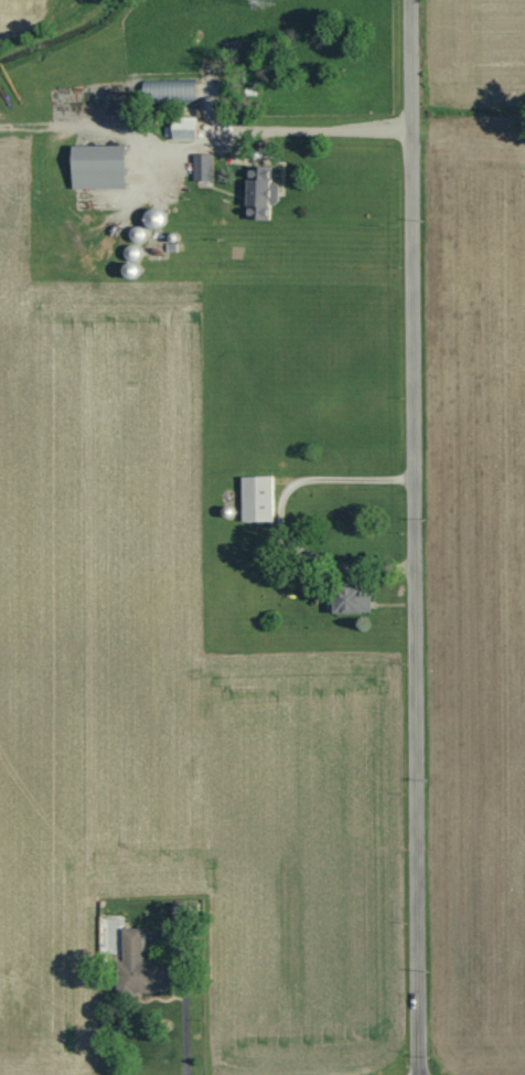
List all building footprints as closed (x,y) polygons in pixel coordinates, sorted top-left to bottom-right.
[(199,117),(175,117),(175,139),(198,139),(199,117)] [(127,144),(73,145),(74,188),(128,188),(127,144)] [(195,180),(215,180),(215,153),(195,154),(195,180)] [(272,198),(280,199),(280,183),(270,183),(271,165),(250,165),(250,218),(271,219),(272,198)] [(273,476),(243,476),(244,523),(274,522),(273,476)] [(331,589),(332,614),(373,612),(372,587),(331,589)] [(145,961),(145,929),(122,929),(122,993),(169,993),(169,961),(145,961)]
